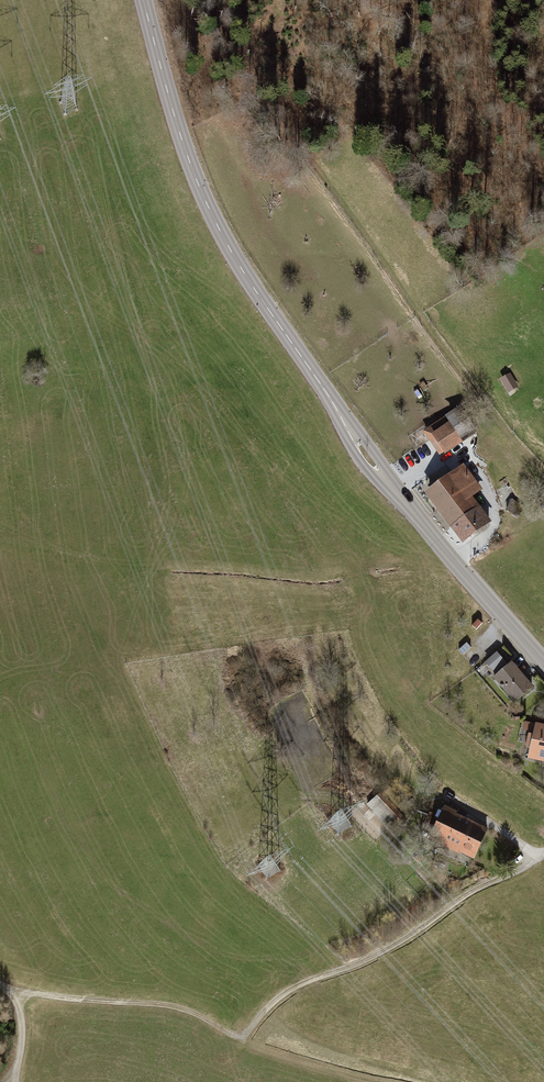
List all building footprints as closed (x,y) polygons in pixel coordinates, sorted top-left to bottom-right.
[(499,380),(507,394),(517,389),(508,374),(499,380)] [(458,407),(421,432),(427,441),(438,457),(475,432),(458,407)] [(422,496),(459,545),(489,523),(471,500),(481,492),(462,466),(422,496)] [(491,672),(503,661),(495,653),(484,663),(491,672)] [(514,705),(532,688),(509,663),(491,679),(514,705)] [(523,722),(521,729),(519,728),(516,743),(518,743),(518,746),(528,748),(526,760),(543,764),(543,726),(523,722)] [(383,826),(397,812),(380,793),(365,807),(383,826)] [(426,841),(470,862),(486,830),(455,815),(456,813),(444,806),(426,841)]
